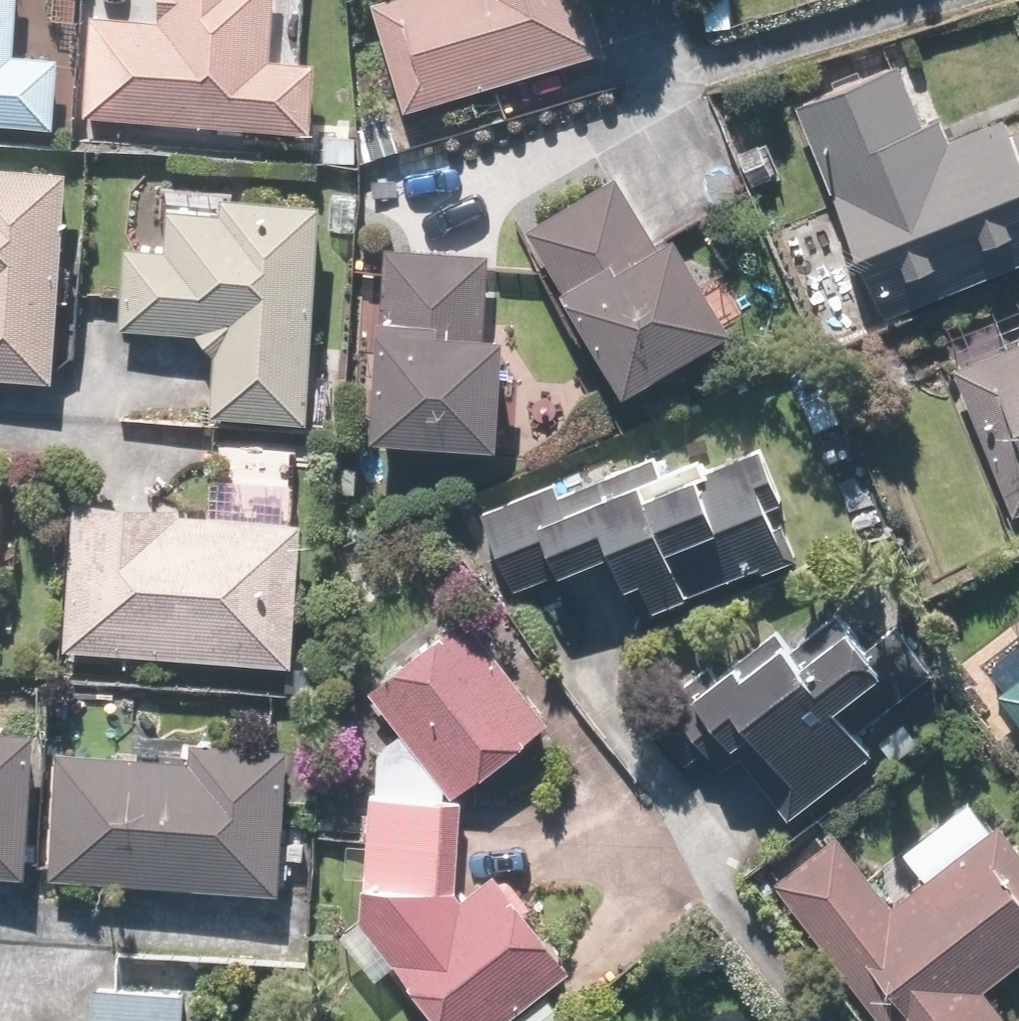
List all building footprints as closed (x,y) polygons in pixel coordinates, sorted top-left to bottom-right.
[(69,125),(74,53),(26,50),(29,0),(0,0),(0,120),(69,125)] [(93,16),(88,117),(322,130),(326,62),(281,60),(285,0),(166,0),(165,20),(93,16)] [(412,107),(614,50),(600,0),(381,0),(412,107)] [(805,105),(889,315),(1018,264),(1018,120),(1018,117),(960,140),(952,119),(933,126),(909,64),(805,105)] [(0,166),(0,376),(67,378),(74,169),(0,166)] [(622,173),(530,231),(632,394),(743,324),(685,231),(666,243),(622,173)] [(316,421),(333,204),(230,196),(228,217),(178,213),(175,248),(136,244),(129,332),(201,338),(226,340),(220,413),(316,421)] [(498,253),(398,247),(386,435),(510,443),(517,332),(493,331),(498,253)] [(1018,510),(1018,354),(962,375),(1014,512),(1018,510)] [(769,447),(750,453),(714,466),(709,453),(661,470),(656,455),(569,486),(566,479),(487,507),(516,590),(628,550),(650,612),(808,556),(769,447)] [(79,499),(70,649),(305,663),(313,524),(186,516),(187,505),(79,499)] [(846,591),(824,607),(781,637),(776,630),(683,695),(735,768),(745,761),(787,821),(878,757),(860,731),(943,672),(905,618),(878,636),(846,591)] [(382,723),(375,895),(343,940),(379,983),(404,965),(445,1020),(566,1020),(570,1018),(552,993),(581,971),(501,872),(465,896),(466,796),(560,722),(470,603),(370,673),(392,703),(382,723)] [(992,695),(1018,728),(1018,650),(981,682),(992,695)] [(38,875),(47,732),(0,729),(0,872),(38,875)] [(212,759),(66,752),(60,877),(295,889),(302,743),(213,739),(212,759)] [(776,886),(883,1020),(1018,1020),(1018,1016),(997,988),(1018,970),(1018,840),(1004,821),(997,827),(977,802),(911,854),(933,882),(902,907),(843,833),(776,886)] [(187,991),(101,988),(100,1020),(195,1020),(196,991),(187,991)]
